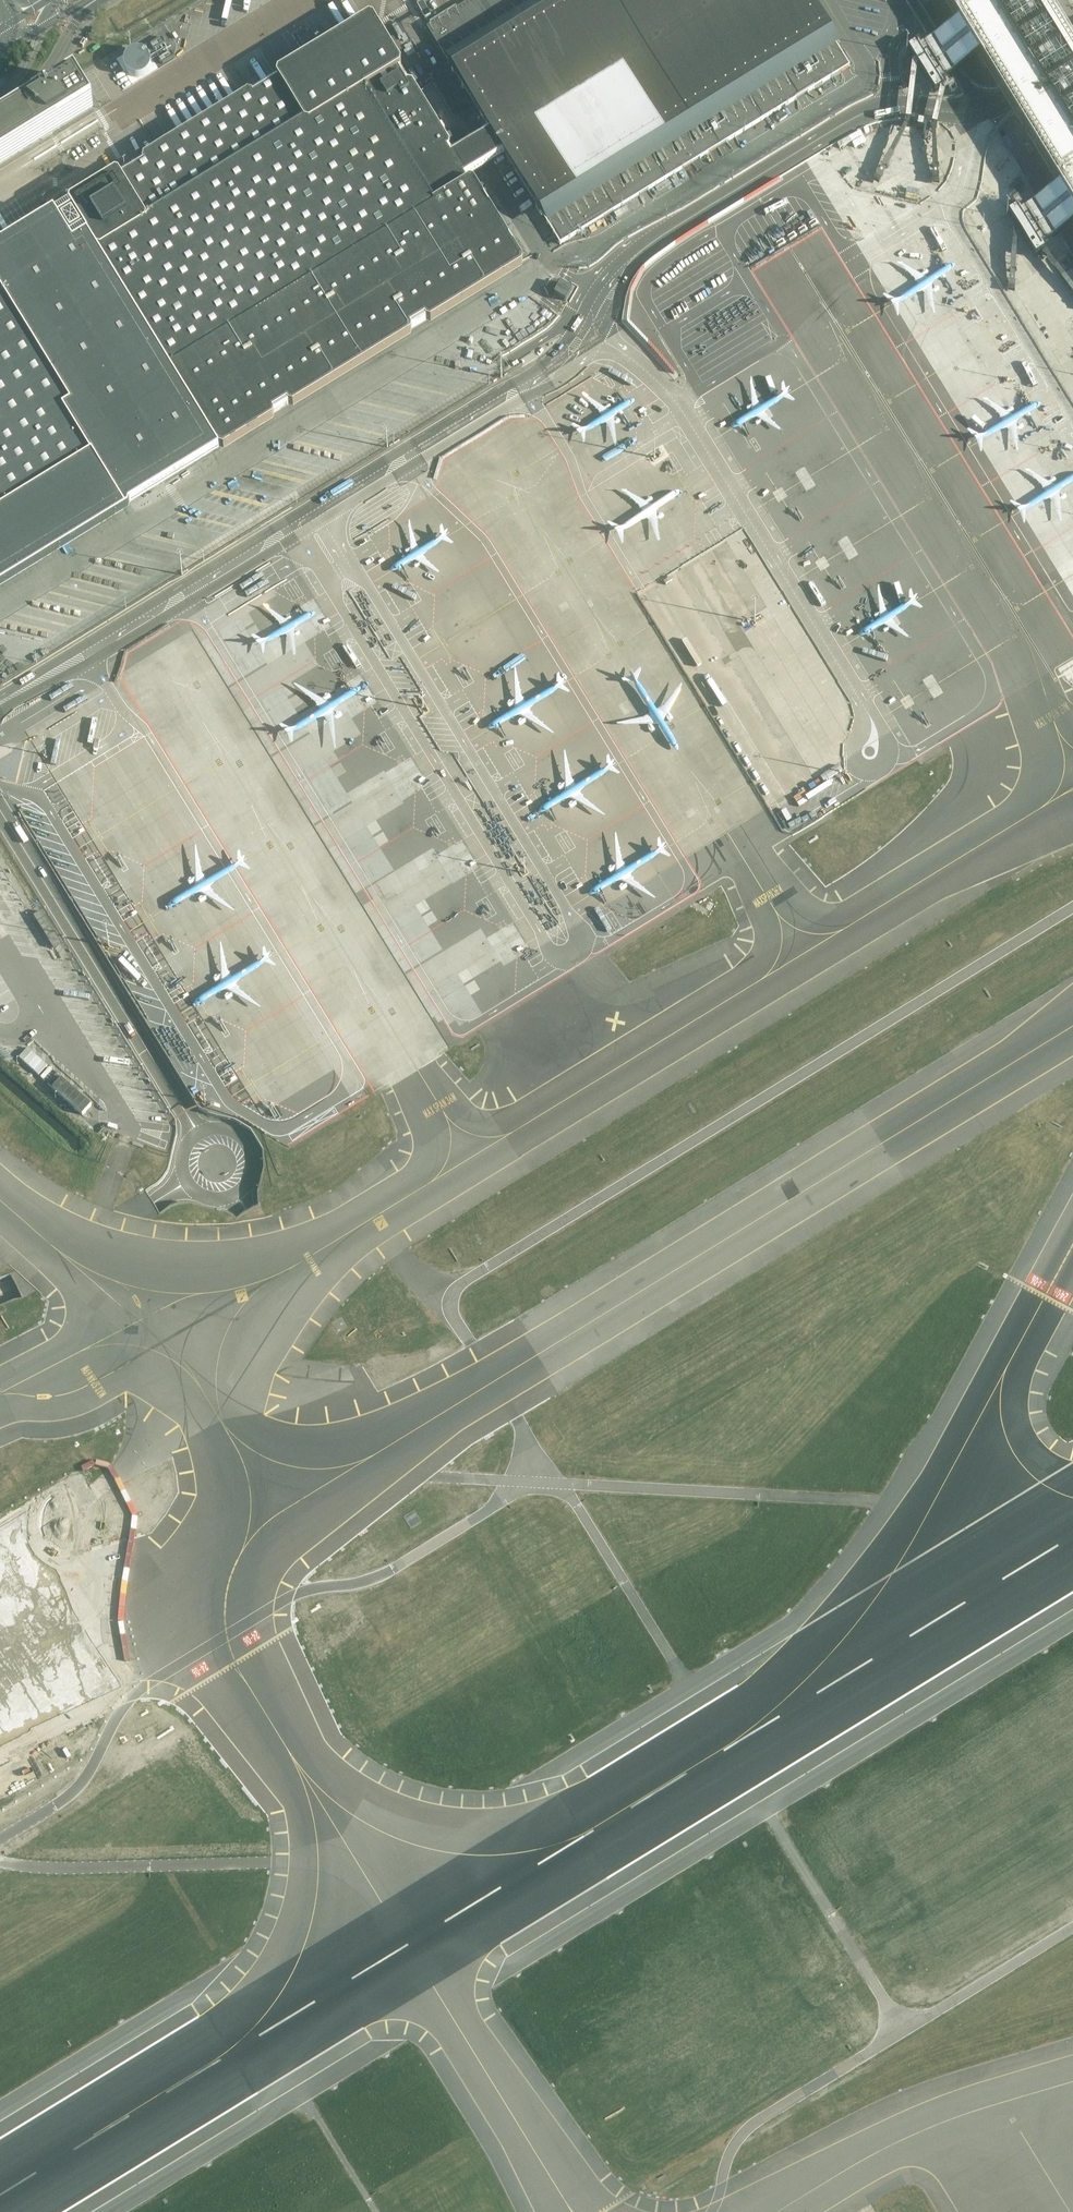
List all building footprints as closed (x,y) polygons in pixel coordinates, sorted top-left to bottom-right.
[(853,64),(813,0),(470,0),(426,27),(441,51),(490,129),(488,130),(504,155),(505,154),(558,242),(560,244),(853,64)] [(961,20),(939,34),(930,40),(927,35),(908,46),(935,90),(955,79),(951,73),(959,68),(982,54),(995,75),(1002,86),(1010,100),(1061,184),(1031,203),(1028,198),(1009,209),(1036,254),(1055,242),(1052,236),(1072,223),(1072,41),(1072,39),(1067,31),(1048,0),(949,0),(961,20)] [(70,202),(70,206),(219,450),(224,451),(273,420),(274,416),(289,407),(293,408),(410,336),(411,332),(426,323),(431,324),(522,268),(523,264),(474,184),(470,183),(467,178),(483,168),(504,155),(488,130),(467,143),(451,153),(449,149),(450,145),(413,84),(408,84),(400,70),(401,66),(373,20),(369,19),(278,75),(277,80),(253,94),(248,93),(144,157),(143,162),(126,173),(119,175),(116,175),(70,202)] [(132,73),(137,74),(142,73),(146,70),(149,66),(150,61),(149,56),(146,51),(142,48),(136,47),(131,49),(127,52),(125,56),(124,61),(125,66),(128,70),(132,73)] [(39,140),(40,141),(52,134),(67,125),(66,124),(93,107),(75,78),(0,125),(0,164),(39,140)] [(219,450),(70,206),(63,210),(56,214),(54,212),(0,245),(0,588),(129,509),(130,505),(219,450)] [(565,300),(572,288),(561,282),(554,294),(565,300)]
